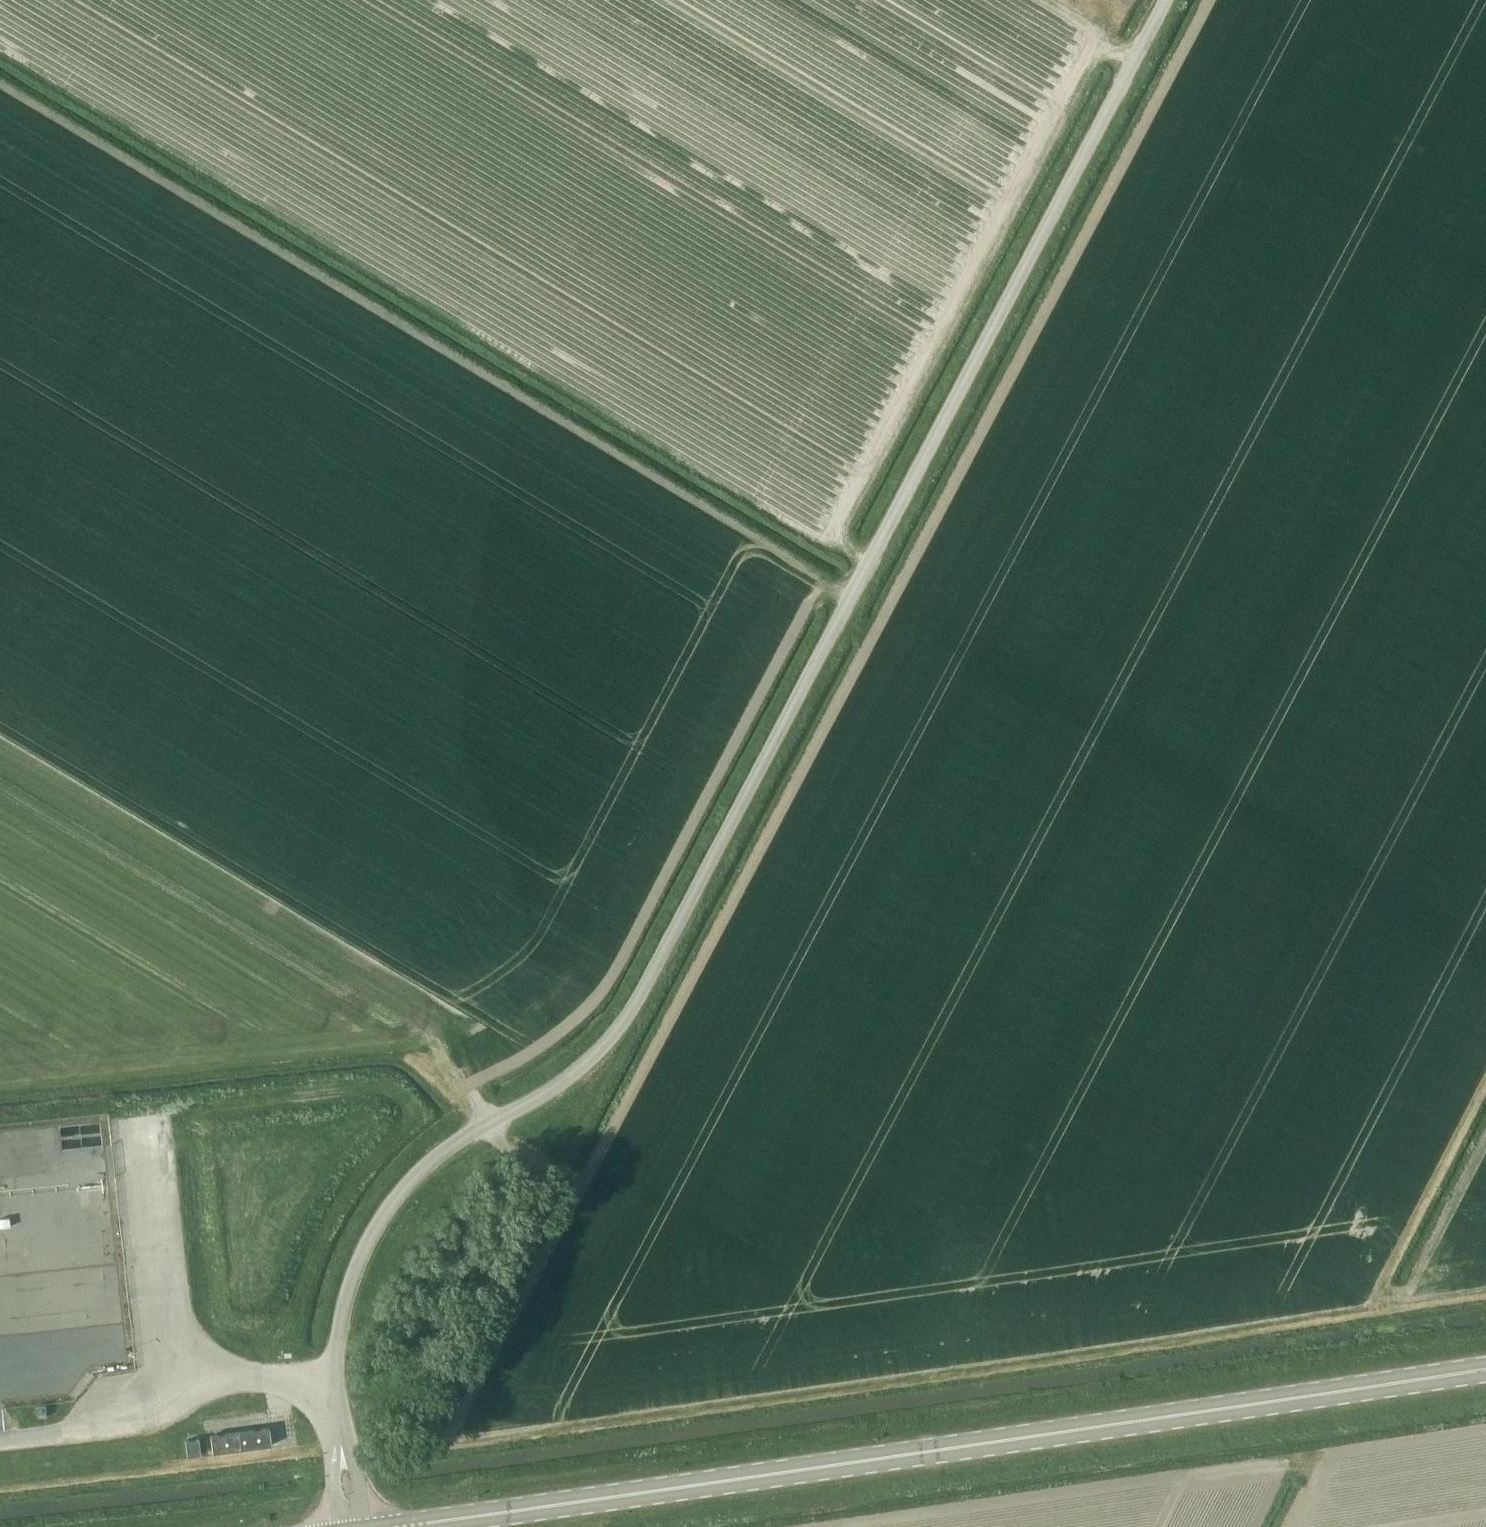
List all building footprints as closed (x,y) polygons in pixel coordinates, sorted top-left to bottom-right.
[(82,1126),(85,1144),(104,1142),(102,1123),(82,1126)] [(37,1406),(37,1416),(45,1415),(44,1405),(37,1406)] [(271,1444),(269,1427),(210,1435),(212,1452),(271,1444)] [(188,1453),(202,1451),(200,1436),(186,1438),(188,1453)]
